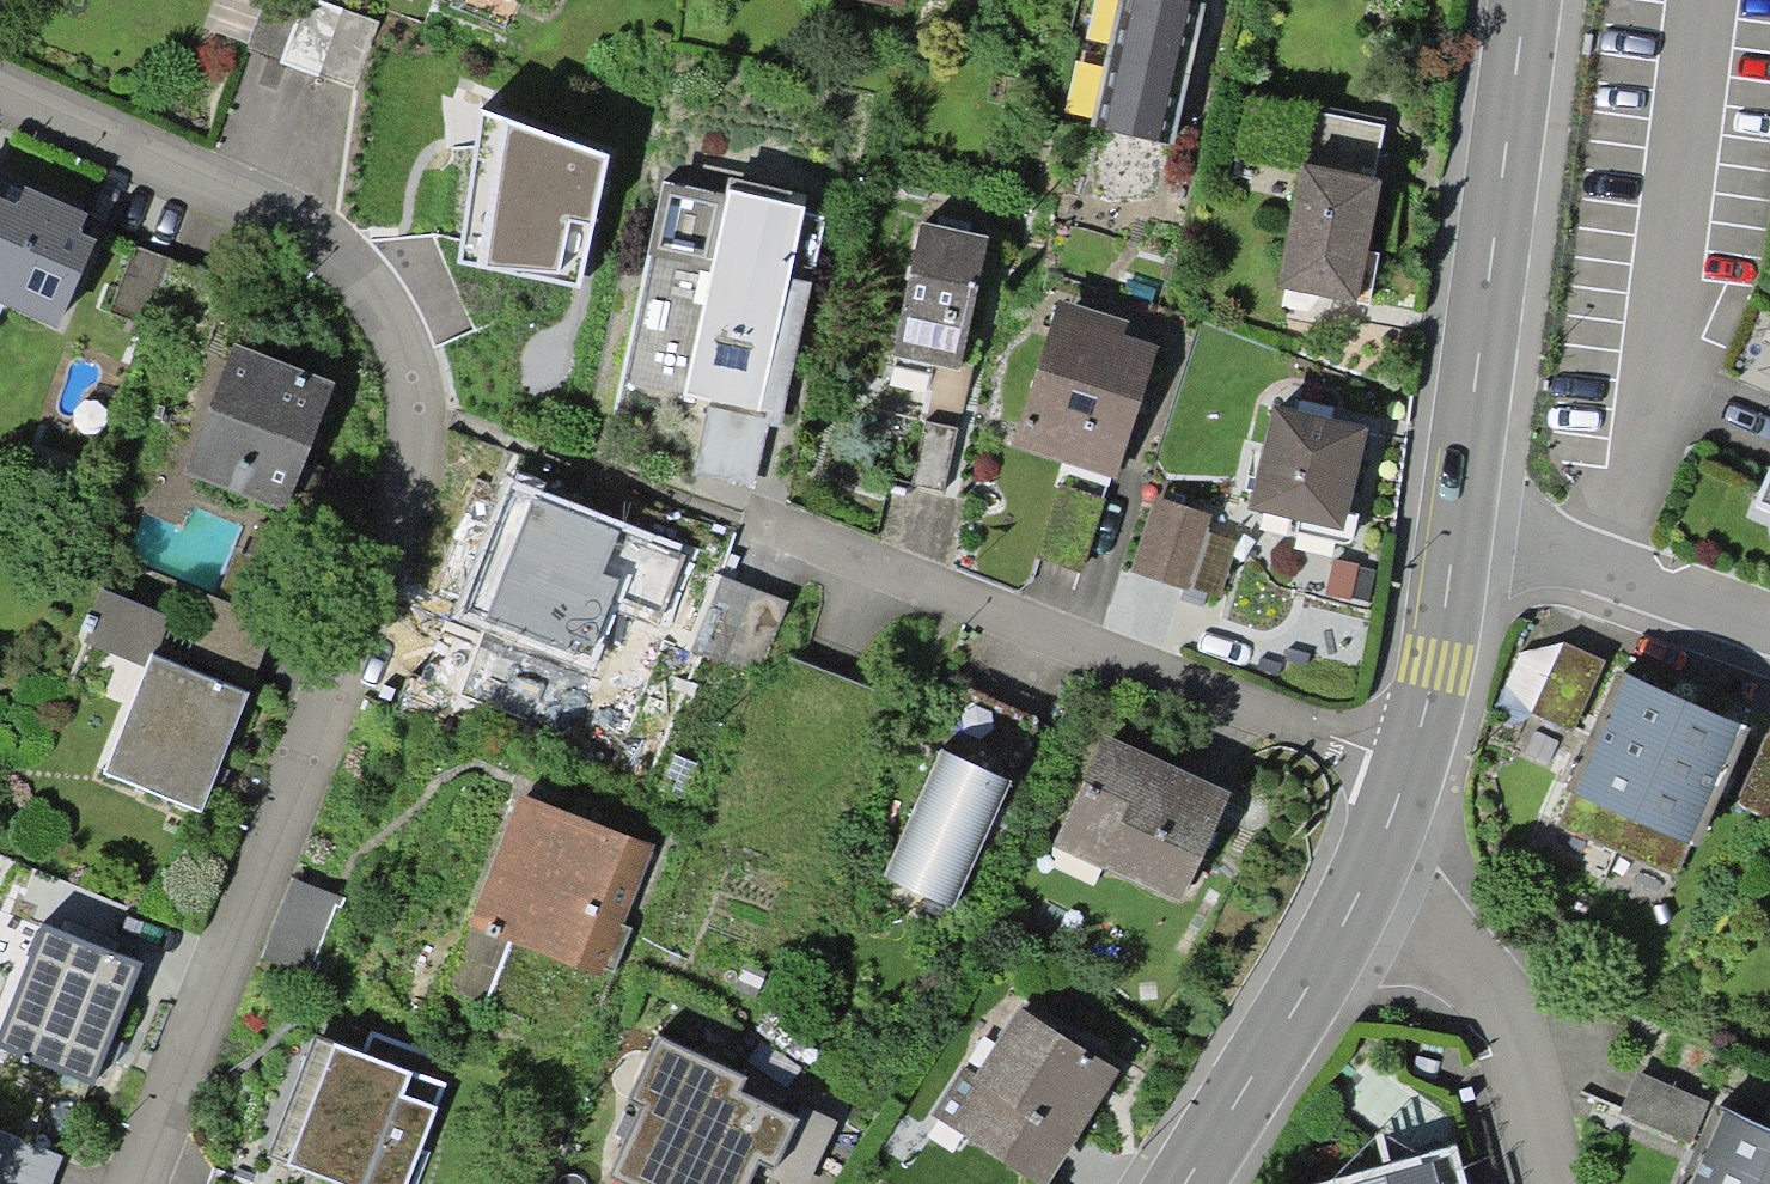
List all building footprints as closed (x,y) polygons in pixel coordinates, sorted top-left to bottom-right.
[(897,15),(900,0),(818,0),(897,15)] [(1147,0),(1120,0),(1089,137),(1148,151),(1181,8),(1147,0)] [(601,165),(495,124),(449,242),(555,283),(601,165)] [(1368,184),(1287,170),(1265,290),(1347,304),(1368,184)] [(720,202),(663,190),(650,258),(713,270),(691,384),(778,402),(801,285),(788,282),(805,199),(724,183),(720,202)] [(0,197),(0,317),(11,321),(52,218),(0,197)] [(984,242),(908,228),(883,359),(959,374),(984,242)] [(186,265),(134,249),(113,317),(164,333),(186,265)] [(1153,331),(1044,303),(1006,450),(1115,478),(1153,331)] [(327,389),(224,352),(178,480),(280,517),(327,389)] [(1355,426),(1259,407),(1236,525),(1332,544),(1355,426)] [(691,554),(496,489),(452,621),(574,661),(588,618),(662,642),(691,554)] [(1203,522),(1145,504),(1124,576),(1182,593),(1203,522)] [(784,609),(710,585),(687,654),(761,679),(784,609)] [(275,630),(208,602),(181,664),(248,693),(275,630)] [(243,701),(142,660),(93,780),(195,821),(243,701)] [(1742,734),(1616,677),(1561,797),(1687,854),(1742,734)] [(1221,785),(1091,739),(1050,852),(1181,899),(1221,785)] [(1763,740),(1735,807),(1769,822),(1769,743),(1763,740)] [(1006,782),(938,752),(874,894),(942,926),(1006,782)] [(650,849),(507,795),(457,925),(465,930),(514,947),(601,979),(650,849)] [(342,900),(288,881),(256,961),(307,980),(342,900)] [(514,947),(465,930),(439,1004),(487,1021),(514,947)] [(32,935),(0,1016),(0,1056),(85,1089),(131,973),(32,935)] [(1001,1003),(929,1128),(1024,1183),(1036,1183),(1106,1063),(1001,1003)] [(319,1046),(270,1183),(420,1183),(452,1093),(319,1046)] [(649,1062),(617,1127),(634,1134),(610,1183),(744,1183),(746,1180),(757,1183),(768,1183),(792,1124),(649,1062)] [(1691,1099),(1628,1078),(1613,1124),(1675,1145),(1691,1099)] [(1707,1103),(1671,1183),(1769,1183),(1769,1130),(1707,1103)] [(64,1147),(0,1121),(0,1183),(48,1183),(64,1147)] [(1360,1183),(1451,1183),(1445,1160),(1360,1183)]
